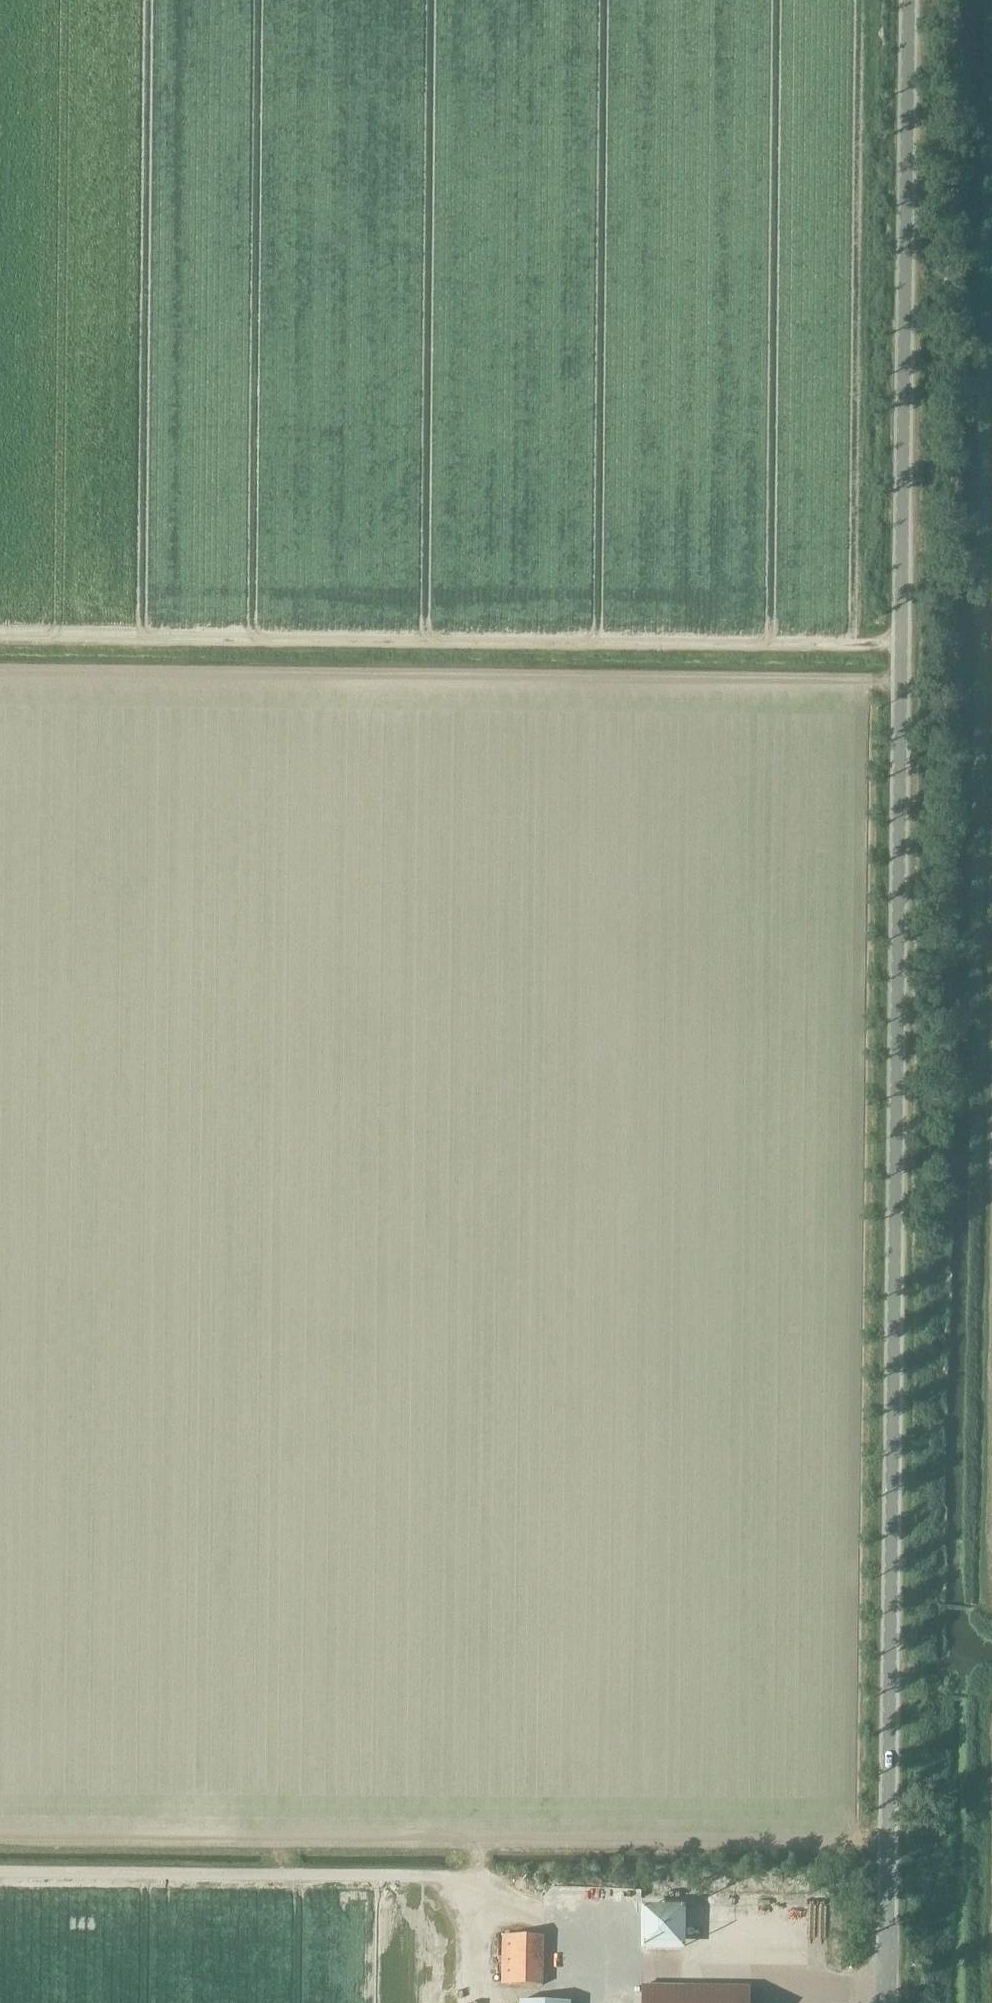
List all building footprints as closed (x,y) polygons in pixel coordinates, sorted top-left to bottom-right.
[(685,1950),(685,1903),(641,1903),(641,1950),(685,1950)] [(543,1985),(545,1935),(502,1934),(500,1984),(543,1985)] [(642,2002),(749,2002),(749,1987),(642,1986),(642,2002)]
